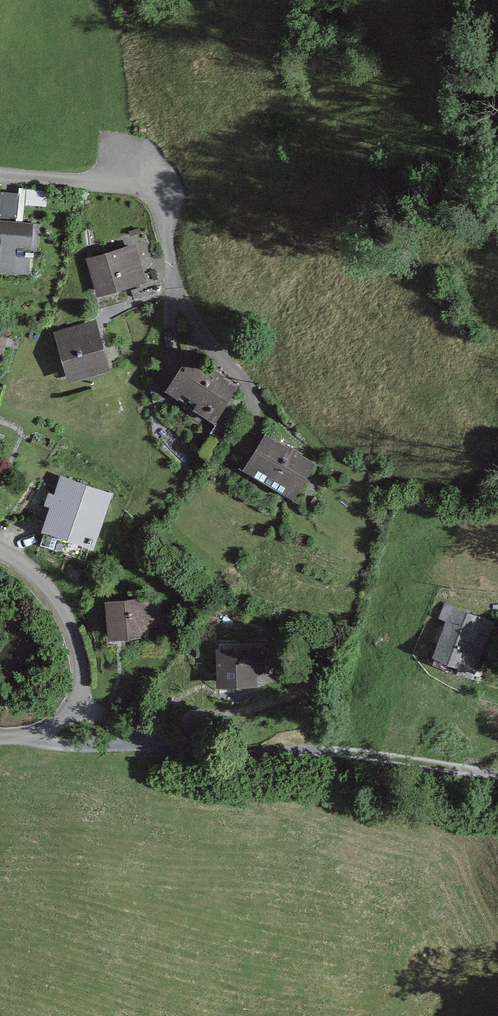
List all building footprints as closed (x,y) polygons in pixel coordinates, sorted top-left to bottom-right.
[(28,182),(2,184),(4,211),(30,209),(28,182)] [(0,250),(0,274),(39,278),(43,233),(9,230),(7,250),(0,250)] [(130,247),(92,259),(105,301),(143,289),(130,247)] [(101,319),(62,333),(80,384),(119,370),(101,319)] [(243,389),(190,359),(171,392),(225,422),(243,389)] [(320,468),(267,439),(248,472),(302,501),(320,468)] [(62,478),(45,532),(96,548),(113,493),(62,478)] [(155,600),(114,605),(117,640),(149,636),(147,624),(157,623),(155,600)] [(445,604),(439,622),(453,626),(444,654),(485,667),(497,626),(497,621),(445,604)] [(266,650),(223,654),(226,693),(262,690),(261,677),(269,676),(266,650)]
